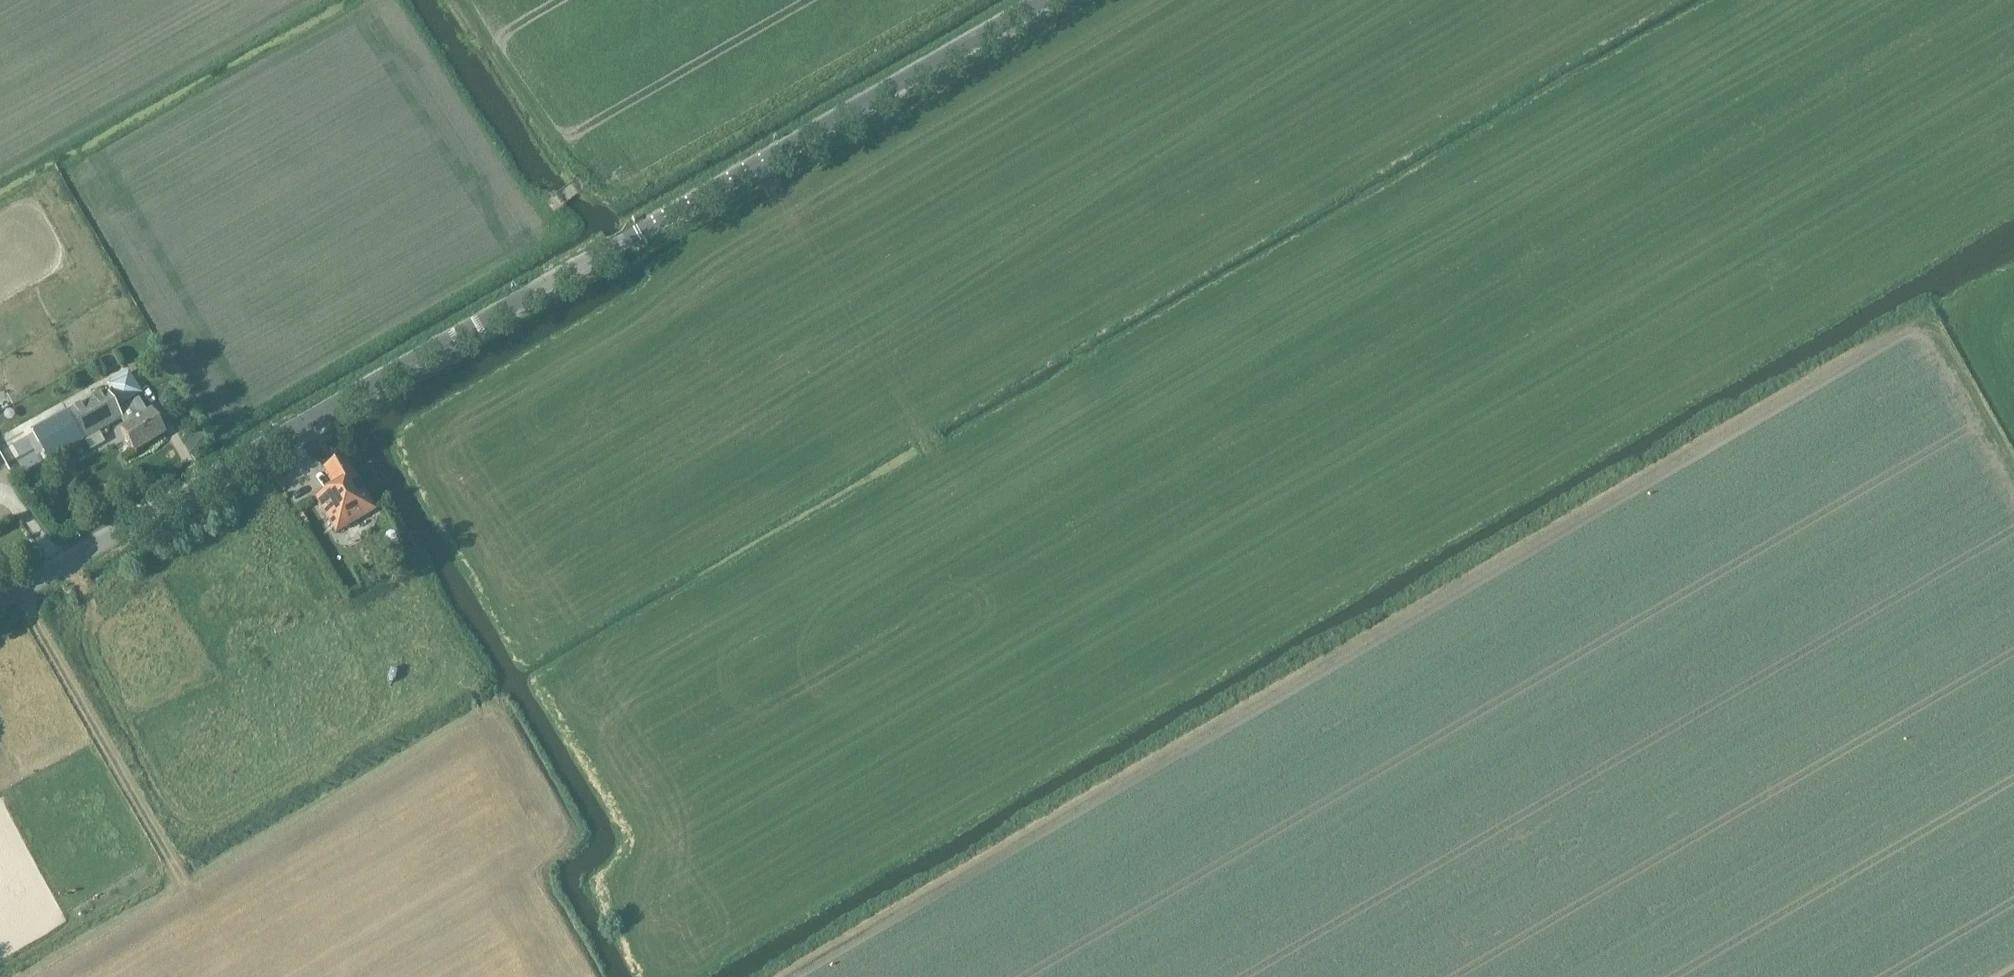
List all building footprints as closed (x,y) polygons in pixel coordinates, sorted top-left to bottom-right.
[(125,427),(147,413),(145,409),(139,399),(117,413),(106,392),(70,412),(32,432),(48,461),(121,421),(125,427)] [(147,413),(125,427),(121,430),(135,454),(167,435),(151,411),(147,413)] [(334,488),(315,499),(335,533),(375,510),(345,457),(339,460),(336,458),(329,462),(329,466),(323,469),(334,488)]
